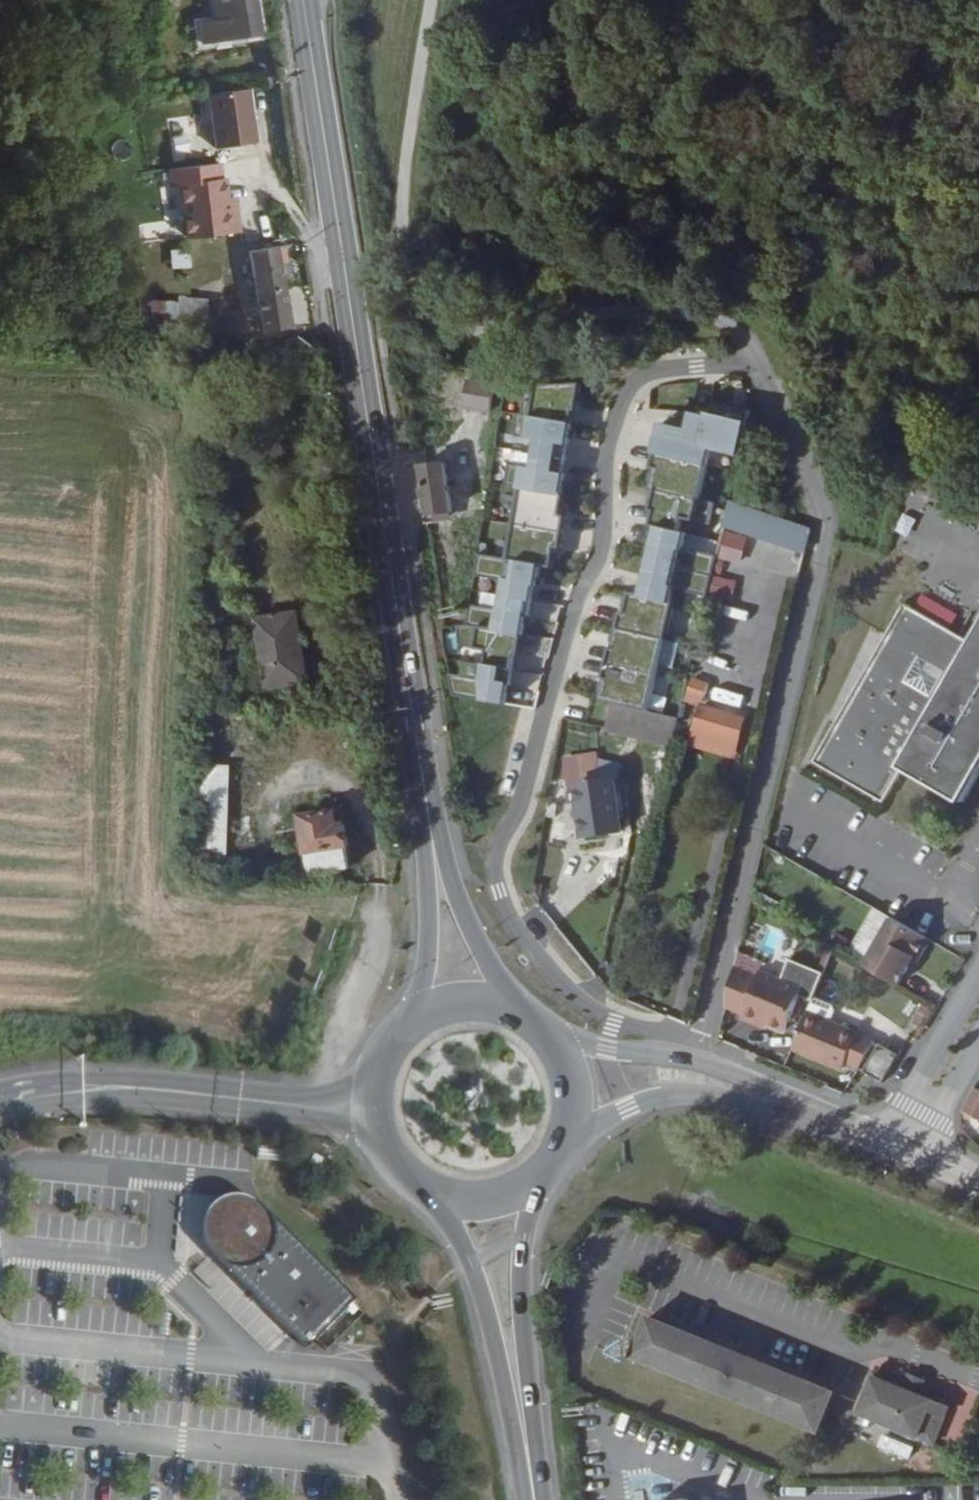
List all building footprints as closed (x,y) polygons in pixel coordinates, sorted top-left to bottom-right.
[(187,50),(246,41),(241,0),(199,0),(202,24),(183,26),(187,50)] [(252,88),(209,95),(218,151),(261,144),(252,88)] [(172,188),(181,187),(187,242),(240,236),(231,161),(169,168),(172,188)] [(291,333),(273,251),(239,258),(242,279),(229,281),(236,316),(251,314),(257,339),(291,333)] [(492,400),(496,376),(469,371),(465,395),(492,400)] [(525,399),(522,414),(572,423),(574,408),(577,409),(581,383),(538,386),(535,401),(525,399)] [(663,422),(657,451),(710,463),(713,448),(742,454),(751,408),(709,411),(708,415),(694,412),(691,428),(663,422)] [(539,439),(536,453),(566,458),(572,423),(522,414),(518,414),(514,435),(539,439)] [(710,463),(657,451),(653,466),(657,467),(652,488),(656,489),(701,499),(710,463)] [(506,484),(521,486),(562,493),(566,473),(564,472),(566,458),(536,453),(534,467),(510,463),(506,484)] [(430,515),(434,514),(453,512),(446,463),(423,466),(430,515)] [(521,486),(515,523),(564,531),(567,515),(561,514),(565,494),(562,493),(521,486)] [(711,524),(716,503),(701,499),(656,489),(651,509),(655,510),(651,524),(659,526),(680,531),(683,518),(711,524)] [(726,525),(806,550),(810,530),(731,505),(726,525)] [(454,521),(453,512),(434,514),(436,523),(454,521)] [(515,523),(509,559),(541,564),(553,566),(556,546),(561,547),(564,531),(515,523)] [(659,526),(651,560),(714,575),(719,555),(685,546),(688,533),(680,531),(659,526)] [(729,532),(723,558),(745,563),(751,537),(729,532)] [(479,554),(476,575),(506,580),(504,595),(533,600),(541,564),(509,559),(479,554)] [(651,560),(643,595),(671,602),(674,588),(708,596),(714,575),(651,560)] [(619,627),(666,638),(675,603),(671,602),(643,595),(631,592),(626,613),(622,612),(619,627)] [(471,605),(467,625),(524,634),(527,615),(531,615),(533,600),(504,595),(502,610),(471,605)] [(975,643),(906,603),(815,761),(885,802),(905,767),(965,801),(978,777),(978,636),(975,643)] [(304,610),(260,616),(268,673),(256,674),(259,693),(314,686),(304,610)] [(467,625),(459,626),(461,645),(489,650),(486,664),(515,669),(517,655),(520,655),(524,634),(467,625)] [(666,638),(619,627),(614,648),(612,647),(608,663),(658,674),(666,638)] [(252,655),(256,674),(268,673),(265,653),(252,655)] [(658,674),(608,663),(605,678),(607,679),(602,699),(614,702),(649,710),(658,674)] [(512,685),(515,669),(486,664),(484,679),(450,673),(453,695),(507,704),(510,684),(512,685)] [(719,691),(717,699),(746,704),(747,696),(719,691)] [(672,743),(650,837),(681,845),(702,759),(734,766),(743,728),(697,717),(700,701),(683,697),(679,717),(672,743)] [(649,710),(614,702),(607,728),(631,733),(602,781),(615,779),(642,735),(672,743),(679,717),(649,710)] [(232,860),(235,767),(209,766),(205,859),(232,860)] [(615,779),(602,781),(578,784),(586,836),(624,830),(616,779),(615,779)] [(342,823),(329,825),(327,817),(283,825),(285,841),(300,841),(306,883),(350,877),(342,823)] [(899,985),(910,966),(916,957),(924,955),(929,945),(926,937),(892,917),(864,964),(899,985)] [(916,968),(924,955),(916,957),(910,966),(916,968)] [(741,1016),(757,1023),(759,1018),(769,1022),(785,1030),(802,987),(760,970),(758,974),(735,966),(725,1005),(743,1012),(741,1016)] [(814,996),(808,1010),(830,1020),(834,1009),(832,1004),(814,996)] [(808,1010),(793,1048),(843,1069),(846,1061),(860,1067),(876,1040),(858,1033),(858,1031),(830,1020),(808,1010)] [(768,1027),(769,1022),(759,1018),(757,1023),(768,1027)] [(900,1054),(881,1042),(864,1071),(883,1082),(900,1054)] [(963,1107),(978,1116),(978,1087),(976,1085),(969,1097),(963,1107)] [(208,1239),(306,1347),(352,1300),(254,1200),(240,1195),(225,1196),(215,1203),(208,1212),(204,1224),(208,1239)] [(635,1356),(649,1362),(665,1322),(651,1317),(635,1356)] [(665,1322),(649,1362),(684,1376),(700,1336),(665,1322)] [(708,1339),(700,1336),(684,1376),(692,1378),(708,1339)] [(708,1339),(692,1378),(724,1391),(740,1353),(708,1339)] [(748,1355),(740,1353),(724,1391),(732,1395),(748,1355)] [(748,1355),(732,1395),(764,1408),(779,1368),(748,1355)] [(787,1372),(779,1368),(764,1408),(771,1410),(787,1372)] [(862,1414),(873,1418),(935,1443),(950,1406),(944,1404),(948,1394),(925,1385),(919,1382),(907,1378),(882,1368),(862,1414)] [(907,1378),(919,1382),(925,1385),(928,1379),(910,1371),(907,1378)] [(787,1372),(771,1410),(799,1422),(815,1382),(787,1372)] [(822,1386),(815,1382),(799,1422),(806,1425),(822,1386)] [(822,1386),(806,1425),(821,1431),(836,1391),(822,1386)] [(870,1426),(873,1418),(862,1414),(859,1421),(870,1426)] [(886,1433),(881,1446),(913,1458),(918,1445),(886,1433)]
